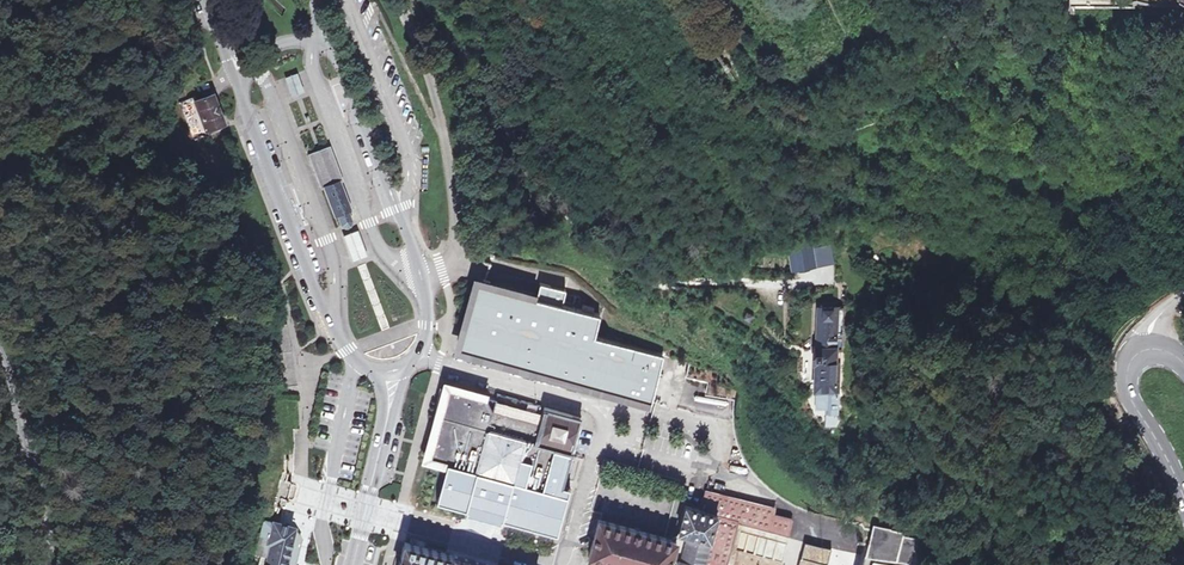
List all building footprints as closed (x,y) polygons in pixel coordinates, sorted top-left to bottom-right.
[(298,73),(284,79),(292,99),(306,93),(298,73)] [(195,103),(192,94),(178,100),(195,143),(209,137),(206,130),(195,103)] [(211,97),(195,103),(206,130),(221,124),(211,97)] [(341,184),(325,190),(332,210),(335,218),(336,218),(340,228),(347,231),(352,229),(354,223),(350,212),(352,212),(341,184)] [(349,241),(348,242),(354,259),(366,254),(360,238),(359,238),(355,236),(351,238),(349,241)] [(791,240),(795,267),(817,263),(813,236),(791,240)] [(366,254),(354,259),(356,263),(368,258),(366,254)] [(536,299),(481,283),(463,336),(471,338),(469,345),(467,351),(650,402),(663,356),(594,337),(599,317),(562,306),(566,292),(541,284),(536,299)] [(844,354),(846,310),(817,309),(816,350),(814,349),(813,362),(815,362),(814,390),(816,390),(826,390),(826,410),(825,419),(836,419),(836,414),(838,414),(839,354),(844,354)] [(471,338),(463,336),(461,342),(459,348),(467,351),(469,345),(471,338)] [(487,396),(449,385),(428,459),(449,465),(439,502),(469,510),(468,513),(486,518),(503,523),(504,520),(559,535),(572,487),(563,485),(574,448),(583,417),(543,406),(539,421),(523,417),(498,410),(492,408),(486,397),(487,396)] [(826,390),(816,390),(815,410),(826,410),(826,390)] [(501,400),(498,410),(523,417),(525,407),(501,400)] [(752,475),(753,472),(749,468),(743,458),(737,456),(734,470),(752,475)] [(738,520),(788,535),(792,522),(791,520),(773,515),(775,510),(708,490),(704,502),(702,502),(699,508),(687,504),(676,541),(599,521),(590,560),(611,564),(724,564),(738,520)] [(262,524),(258,540),(267,543),(265,548),(269,548),(267,554),(262,553),(260,559),(266,560),(288,564),(295,564),(300,546),(299,545),(300,542),(295,533),(293,532),(293,531),(292,531),(262,524)] [(892,530),(873,525),(865,554),(909,564),(914,564),(919,542),(905,538),(906,534),(893,532),(892,530)] [(408,541),(404,557),(402,564),(489,564),(482,563),(408,541)]
